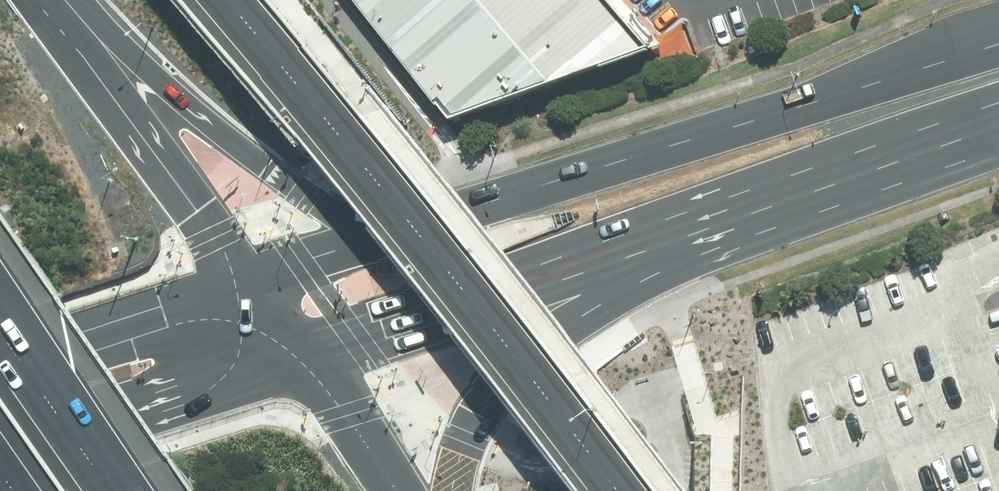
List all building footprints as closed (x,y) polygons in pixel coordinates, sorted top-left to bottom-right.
[(451,126),(649,54),(602,0),(349,0),(451,126)]
